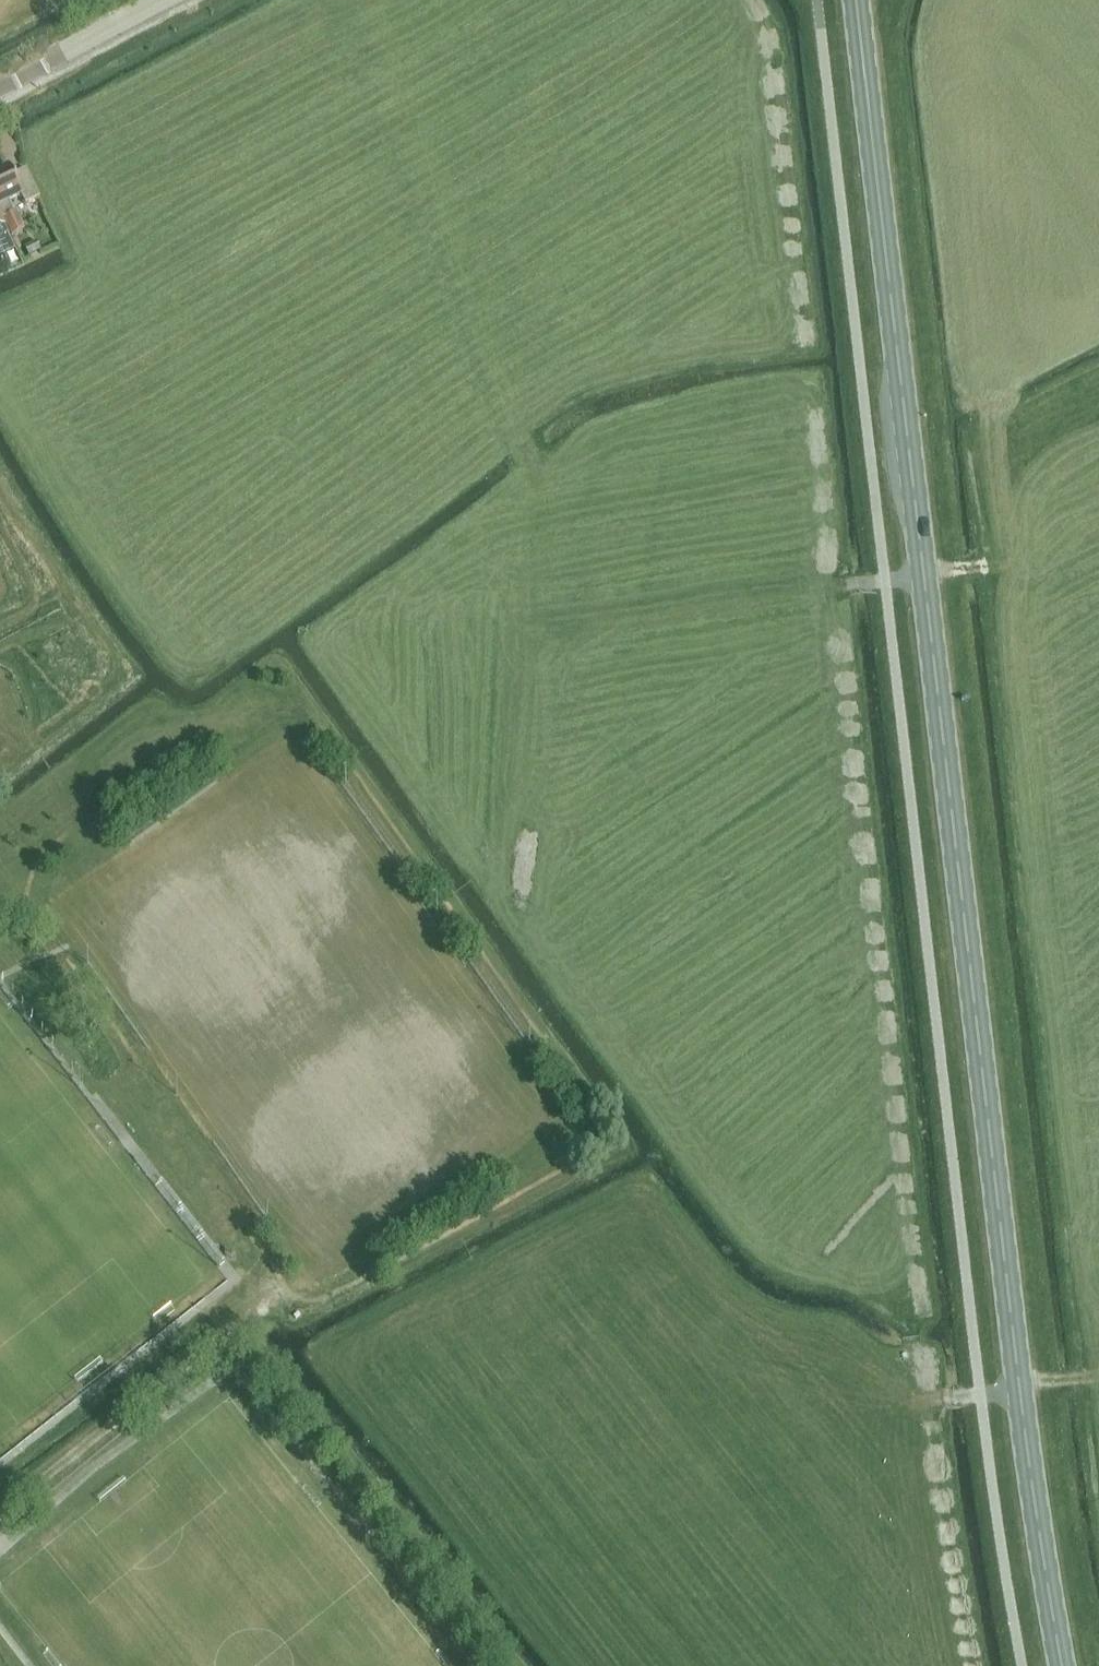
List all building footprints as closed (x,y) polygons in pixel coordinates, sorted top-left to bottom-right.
[(0,170),(0,211),(12,235),(24,229),(15,211),(13,212),(8,201),(21,195),(25,204),(39,197),(26,169),(14,175),(9,165),(0,170)] [(17,237),(12,239),(16,248),(21,246),(17,237)] [(39,250),(35,241),(25,246),(29,255),(39,250)]
